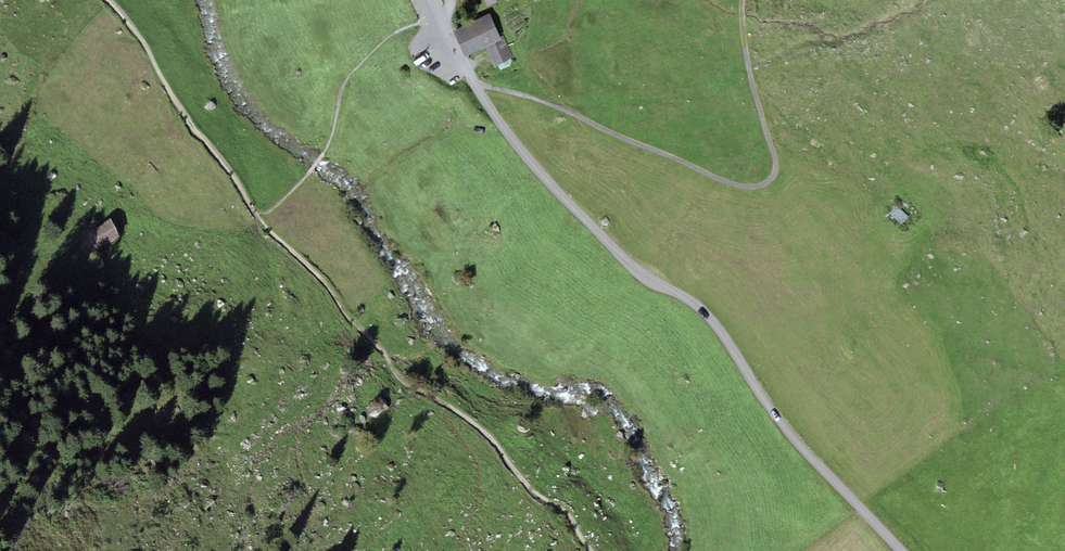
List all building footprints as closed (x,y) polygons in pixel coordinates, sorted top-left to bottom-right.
[(454,31),(466,56),(486,47),(502,39),(490,14),(454,31)] [(495,66),(511,59),(513,58),(504,38),(502,39),(486,47),(495,66)] [(119,241),(110,224),(90,234),(98,251),(119,241)]
